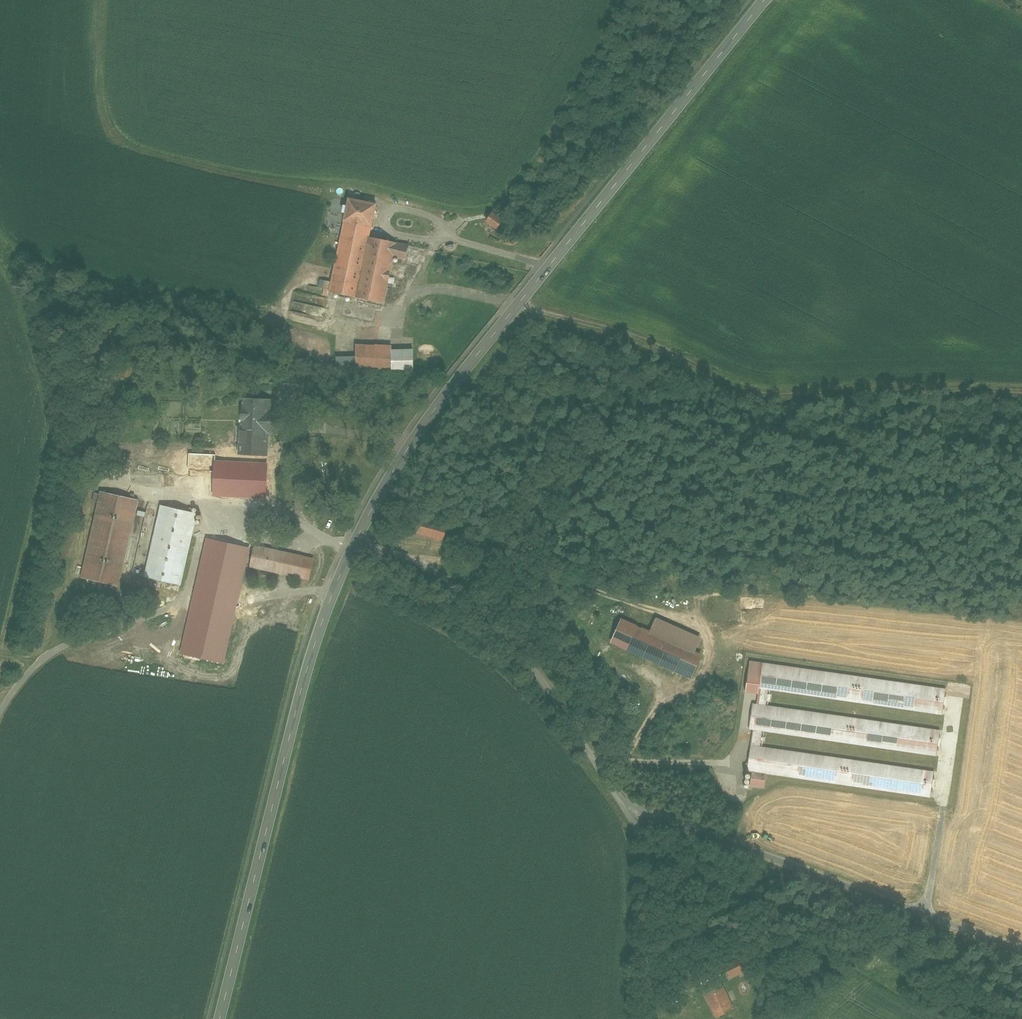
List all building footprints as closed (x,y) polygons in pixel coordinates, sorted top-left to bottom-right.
[(375,209),(346,203),(327,295),(382,306),(392,259),(405,262),(409,246),(369,238),(375,209)] [(492,225),(506,227),(508,215),(494,213),(492,225)] [(391,347),(354,347),(354,363),(337,362),(337,373),(390,373),(390,376),(411,376),(411,352),(391,352),(391,347)] [(269,400),(242,398),(241,411),(238,411),(238,425),(242,425),(241,436),(267,437),(267,435),(274,435),(276,412),(269,412),(269,400)] [(265,501),(267,437),(241,436),(238,437),(237,455),(147,453),(147,477),(213,478),(212,499),(265,501)] [(138,500),(99,491),(79,579),(118,588),(138,500)] [(196,512),(159,504),(142,579),(179,587),(196,512)] [(386,523),(385,528),(400,533),(401,528),(386,523)] [(444,534),(416,527),(413,535),(442,543),(444,534)] [(251,551),(207,542),(199,585),(238,592),(242,570),(309,583),(313,560),(252,547),(251,551)] [(650,634),(619,622),(608,648),(689,682),(700,656),(696,654),(701,641),(655,622),(650,634)] [(947,690),(748,660),(742,695),(759,698),(758,706),(753,706),(749,732),(754,732),(746,787),(762,790),(764,776),(930,800),(934,773),(760,747),(762,734),(937,760),(942,732),(766,706),(768,693),(942,719),(947,690)] [(971,697),(971,684),(962,684),(962,697),(971,697)] [(745,959),(722,970),(728,981),(751,970),(745,959)] [(701,994),(713,1018),(715,1018),(731,1012),(719,986),(701,994)]
